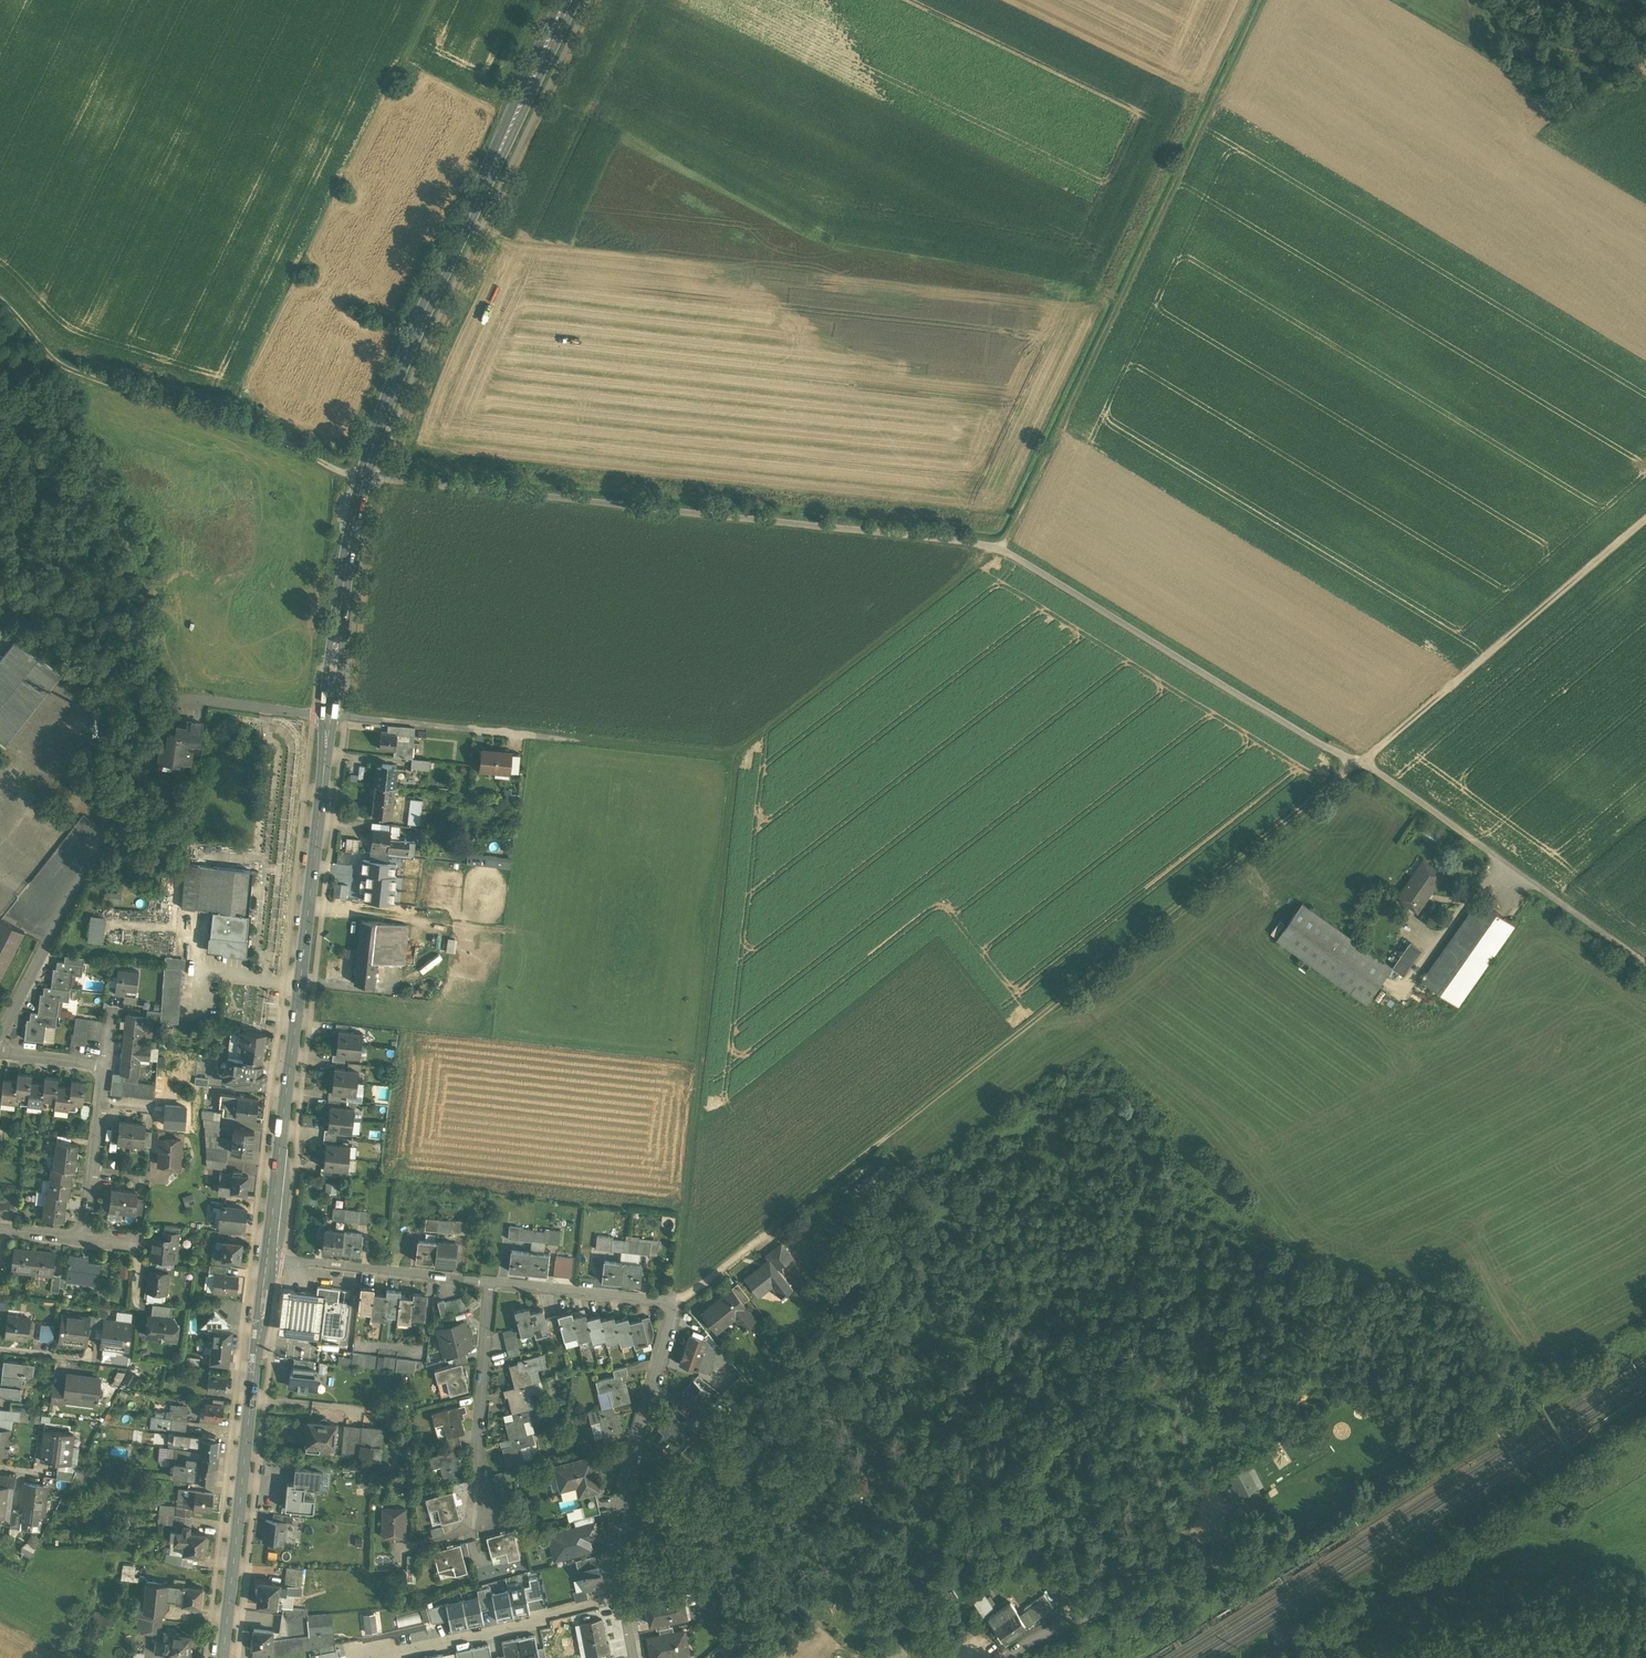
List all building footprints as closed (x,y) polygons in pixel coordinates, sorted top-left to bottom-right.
[(0,660),(0,742),(5,747),(6,746),(6,745),(61,675),(62,675),(63,674),(17,638),(16,639),(0,660)] [(187,728),(177,726),(176,736),(174,749),(172,760),(173,760),(189,762),(191,751),(185,750),(186,742),(200,744),(203,723),(187,721),(187,728)] [(400,726),(388,725),(387,733),(396,734),(400,735),(400,726)] [(396,740),(414,742),(415,727),(400,726),(400,735),(396,734),(396,740)] [(387,733),(380,732),(379,748),(394,750),(395,750),(396,740),(396,734),(387,733)] [(176,736),(169,734),(167,748),(174,749),(176,736)] [(414,742),(396,740),(395,750),(394,750),(393,756),(412,758),(414,742)] [(167,748),(161,747),(158,768),(172,770),(173,760),(172,760),(174,749),(167,748)] [(507,752),(481,749),(480,769),(505,771),(507,752)] [(519,753),(511,752),(509,771),(518,772),(519,753)] [(429,760),(412,758),(411,766),(428,768),(429,760)] [(392,764),(382,763),(382,766),(377,765),(375,784),(393,786),(394,786),(396,767),(391,767),(392,764)] [(393,786),(375,784),(374,799),(392,801),(393,786)] [(392,801),(374,799),(372,814),(377,815),(377,818),(382,818),(382,816),(390,816),(392,801)] [(418,800),(410,799),(408,823),(419,824),(420,817),(419,817),(416,816),(416,813),(418,800)] [(400,825),(371,822),(371,828),(399,832),(400,825)] [(399,832),(371,828),(369,837),(372,838),(370,853),(388,855),(388,850),(413,853),(414,840),(412,840),(411,839),(407,838),(406,839),(405,839),(406,838),(404,837),(404,839),(403,839),(403,838),(399,838),(398,839),(399,832)] [(387,864),(388,855),(370,853),(370,860),(363,859),(362,873),(367,873),(394,876),(395,864),(387,864)] [(511,858),(467,853),(467,863),(486,866),(486,865),(510,868),(511,858)] [(1424,860),(1398,897),(1417,911),(1443,874),(1424,860)] [(199,865),(186,863),(181,907),(195,908),(199,865)] [(253,870),(199,865),(195,908),(212,910),(248,914),(253,870)] [(361,881),(360,886),(394,889),(396,876),(394,876),(367,873),(366,881),(361,881)] [(433,889),(433,876),(424,876),(424,889),(433,889)] [(333,896),(340,897),(341,884),(335,883),(333,896)] [(393,903),(394,889),(360,886),(360,891),(365,892),(364,900),(393,903)] [(105,901),(120,902),(121,892),(105,891),(105,901)] [(1479,899),(1422,980),(1458,1006),(1515,924),(1479,899)] [(1392,967),(1302,903),(1277,939),(1367,1003),(1392,967)] [(248,914),(212,910),(210,935),(227,937),(245,939),(248,914)] [(104,918),(91,916),(88,940),(102,942),(104,918)] [(0,918),(0,977),(24,930),(0,918)] [(406,925),(360,920),(356,958),(377,960),(402,963),(406,925)] [(227,937),(210,935),(209,947),(244,951),(245,939),(227,937)] [(1392,967),(1403,975),(1420,952),(1409,944),(1392,967)] [(166,955),(164,968),(184,970),(186,970),(187,958),(166,955)] [(377,960),(356,958),(353,982),(374,985),(377,960)] [(64,961),(57,960),(55,971),(53,971),(51,987),(70,990),(72,974),(81,975),(83,964),(77,963),(64,961)] [(118,968),(119,961),(112,960),(110,975),(116,975),(117,968),(118,968)] [(118,968),(117,968),(116,975),(114,994),(135,996),(137,970),(118,968)] [(164,968),(161,1020),(180,1021),(184,970),(164,968)] [(51,987),(44,986),(42,997),(39,996),(37,1012),(37,1013),(57,1015),(58,999),(68,1001),(70,990),(51,987)] [(161,1011),(147,1009),(146,1016),(154,1017),(160,1018),(161,1011)] [(57,1015),(37,1013),(37,1012),(30,1011),(29,1022),(26,1022),(24,1038),(43,1041),(45,1025),(55,1026),(57,1015)] [(146,1016),(126,1014),(123,1043),(141,1045),(143,1029),(152,1029),(154,1017),(146,1016)] [(88,1018),(75,1017),(74,1024),(87,1025),(88,1018)] [(265,1033),(239,1029),(237,1043),(264,1046),(265,1033)] [(347,1031),(338,1030),(336,1042),(361,1045),(362,1033),(347,1031)] [(86,1038),(73,1036),(71,1036),(71,1043),(85,1044),(86,1038)] [(361,1045),(336,1042),(335,1054),(345,1055),(359,1057),(361,1045)] [(141,1045),(123,1043),(120,1073),(123,1073),(138,1075),(140,1058),(149,1059),(150,1046),(141,1045)] [(264,1046),(237,1043),(236,1050),(243,1051),(242,1057),(262,1059),(264,1046)] [(242,1057),(228,1055),(227,1063),(223,1062),(221,1064),(221,1068),(223,1070),(226,1071),(225,1080),(259,1084),(260,1077),(262,1077),(265,1075),(265,1071),(263,1068),(261,1068),(262,1059),(242,1057)] [(358,1070),(334,1067),(332,1080),(357,1082),(358,1070)] [(31,1074),(17,1073),(16,1079),(17,1079),(15,1095),(16,1095),(28,1097),(30,1081),(31,1081),(31,1074)] [(138,1075),(123,1073),(122,1080),(129,1081),(136,1081),(137,1082),(138,1075)] [(58,1078),(44,1076),(43,1083),(44,1083),(42,1098),(55,1100),(57,1084),(58,1078)] [(208,1078),(195,1076),(195,1084),(207,1085),(208,1078)] [(16,1079),(3,1078),(2,1087),(0,1100),(1,1100),(15,1102),(16,1095),(15,1095),(17,1079),(16,1079)] [(85,1081),(71,1079),(70,1086),(71,1086),(69,1102),(82,1103),(85,1081)] [(129,1081),(122,1080),(121,1094),(127,1095),(129,1081)] [(357,1082),(332,1080),(331,1091),(331,1092),(341,1093),(355,1094),(357,1082)] [(31,1081),(30,1081),(28,1097),(27,1103),(42,1105),(42,1098),(44,1083),(43,1083),(31,1081)] [(136,1081),(129,1081),(127,1095),(134,1096),(136,1081)] [(137,1082),(136,1081),(134,1096),(140,1096),(142,1082),(137,1082)] [(148,1083),(142,1082),(140,1096),(147,1097),(148,1083)] [(155,1084),(148,1083),(147,1097),(154,1098),(155,1084)] [(57,1084),(55,1100),(54,1107),(68,1108),(69,1102),(71,1086),(70,1086),(57,1084)] [(341,1093),(331,1092),(331,1091),(328,1091),(328,1098),(340,1099),(341,1093)] [(165,1105),(178,1106),(178,1094),(163,1093),(162,1105),(165,1105)] [(258,1098),(221,1094),(219,1106),(223,1106),(223,1114),(256,1118),(258,1098)] [(164,1124),(185,1125),(186,1107),(178,1106),(165,1105),(164,1124)] [(339,1106),(330,1105),(328,1117),(353,1120),(354,1108),(339,1106)] [(220,1112),(202,1110),(202,1118),(203,1118),(220,1120),(220,1112)] [(353,1120),(328,1117),(327,1129),(337,1130),(351,1132),(353,1120)] [(220,1120),(203,1118),(204,1125),(204,1126),(219,1126),(220,1120)] [(132,1121),(119,1120),(118,1128),(117,1141),(130,1143),(132,1121)] [(145,1122),(132,1121),(130,1143),(143,1144),(145,1129),(145,1122)] [(219,1126),(204,1126),(205,1146),(218,1147),(220,1136),(218,1136),(219,1126)] [(118,1128),(112,1128),(110,1141),(117,1141),(118,1128)] [(254,1130),(234,1128),(231,1150),(251,1152),(254,1130)] [(151,1130),(145,1129),(143,1144),(150,1145),(151,1130)] [(165,1131),(152,1129),(150,1148),(159,1149),(160,1138),(164,1138),(165,1131)] [(71,1135),(57,1134),(56,1140),(70,1142),(71,1135)] [(164,1138),(160,1138),(159,1149),(158,1161),(179,1163),(181,1140),(164,1138)] [(70,1142),(56,1140),(54,1153),(76,1156),(78,1143),(70,1142)] [(335,1143),(326,1142),(324,1154),(349,1157),(350,1145),(335,1143)] [(218,1147),(205,1146),(206,1158),(226,1160),(227,1149),(218,1147)] [(76,1156),(54,1153),(53,1166),(72,1168),(72,1169),(74,1169),(76,1156)] [(349,1157),(324,1154),(323,1166),(332,1167),(347,1169),(349,1157)] [(226,1160),(206,1158),(207,1167),(225,1168),(226,1160)] [(72,1168),(53,1166),(51,1165),(49,1178),(71,1181),(72,1169),(72,1168)] [(241,1170),(232,1169),(230,1183),(230,1189),(231,1189),(245,1191),(247,1182),(249,1180),(249,1177),(248,1175),(248,1173),(241,1172),(241,1170)] [(71,1181),(49,1178),(47,1191),(67,1193),(67,1194),(69,1194),(71,1181)] [(325,1190),(335,1191),(337,1182),(326,1180),(325,1190)] [(230,1183),(219,1182),(218,1190),(230,1191),(231,1189),(230,1189),(230,1183)] [(124,1188),(111,1186),(110,1195),(108,1208),(122,1209),(124,1188)] [(137,1189),(124,1188),(122,1209),(135,1211),(137,1195),(137,1189)] [(67,1193),(47,1191),(45,1190),(44,1203),(65,1206),(67,1194),(67,1193)] [(11,1195),(5,1194),(4,1198),(3,1207),(10,1208),(11,1195)] [(110,1195),(103,1194),(102,1207),(108,1208),(110,1195)] [(18,1196),(11,1195),(10,1208),(16,1209),(18,1196)] [(143,1196),(137,1195),(135,1211),(142,1212),(143,1196)] [(65,1206),(44,1203),(42,1217),(64,1219),(65,1206)] [(245,1207),(222,1205),(221,1213),(219,1215),(218,1219),(220,1222),(239,1224),(243,1225),(245,1207)] [(345,1208),(333,1207),(332,1206),(331,1218),(332,1218),(344,1219),(346,1208),(345,1208)] [(358,1210),(346,1208),(344,1219),(357,1221),(359,1210),(358,1210)] [(367,1211),(359,1210),(357,1221),(366,1222),(367,1211)] [(438,1219),(426,1218),(426,1217),(424,1229),(425,1229),(438,1230),(439,1219),(438,1219)] [(451,1219),(451,1220),(439,1219),(438,1230),(450,1231),(450,1232),(457,1232),(459,1220),(451,1219)] [(466,1221),(459,1220),(457,1232),(464,1233),(466,1221)] [(239,1224),(220,1222),(219,1229),(239,1231),(239,1224)] [(180,1225),(165,1224),(164,1231),(177,1232),(179,1232),(180,1225)] [(519,1226),(509,1225),(507,1238),(518,1239),(519,1228),(519,1226)] [(343,1230),(324,1228),(322,1248),(322,1249),(322,1248),(341,1250),(341,1251),(343,1230)] [(532,1229),(519,1228),(518,1239),(531,1240),(532,1229)] [(544,1231),(532,1229),(531,1240),(543,1242),(544,1231)] [(561,1230),(545,1229),(544,1231),(543,1242),(544,1242),(559,1244),(561,1230)] [(361,1232),(343,1230),(341,1251),(341,1250),(359,1252),(359,1253),(360,1253),(362,1232),(361,1232)] [(177,1232),(164,1231),(164,1237),(153,1236),(151,1255),(170,1257),(171,1246),(175,1246),(177,1232)] [(612,1236),(597,1234),(595,1248),(610,1249),(612,1236)] [(625,1240),(612,1238),(613,1236),(612,1236),(610,1249),(611,1250),(611,1249),(624,1251),(625,1239),(625,1240)] [(436,1241),(418,1239),(418,1238),(417,1238),(415,1259),(434,1261),(436,1240),(436,1241)] [(241,1241),(223,1239),(223,1247),(220,1247),(220,1249),(216,1249),(215,1256),(239,1259),(241,1241)] [(638,1241),(625,1240),(625,1239),(624,1251),(636,1252),(637,1252),(638,1241)] [(455,1243),(436,1241),(437,1241),(436,1240),(434,1261),(453,1263),(452,1263),(453,1263),(455,1243)] [(651,1242),(638,1241),(637,1252),(650,1254),(651,1242)] [(791,1256),(781,1243),(771,1250),(781,1263),(791,1256)] [(34,1249),(14,1246),(11,1268),(29,1270),(32,1271),(34,1249)] [(55,1251),(34,1249),(32,1271),(52,1273),(53,1273),(55,1251)] [(529,1251),(511,1249),(510,1249),(508,1270),(509,1270),(509,1269),(527,1271),(527,1272),(529,1251)] [(781,1263),(771,1250),(765,1255),(769,1260),(770,1259),(776,1267),(781,1263)] [(548,1253),(530,1251),(529,1251),(527,1272),(528,1271),(546,1273),(546,1274),(549,1253),(548,1253)] [(100,1261),(82,1259),(82,1254),(69,1253),(67,1273),(66,1277),(67,1277),(97,1281),(100,1261)] [(622,1262),(604,1260),(604,1259),(603,1259),(601,1280),(602,1280),(602,1279),(620,1281),(620,1282),(622,1261),(622,1262)] [(769,1260),(760,1267),(759,1266),(744,1278),(745,1278),(750,1284),(749,1285),(757,1294),(765,1288),(764,1287),(772,1282),(781,1294),(779,1296),(780,1298),(785,1294),(785,1293),(792,1288),(776,1267),(770,1259),(769,1260)] [(121,1273),(126,1274),(128,1263),(121,1261),(119,1267),(123,1267),(121,1273)] [(641,1264),(623,1262),(623,1261),(622,1261),(620,1282),(621,1282),(621,1281),(639,1284),(642,1263),(641,1263),(641,1264)] [(226,1264),(210,1262),(209,1271),(215,1272),(225,1273),(226,1264)] [(175,1265),(155,1263),(155,1269),(168,1271),(168,1272),(174,1272),(175,1265)] [(29,1270),(15,1269),(14,1275),(28,1277),(29,1270)] [(155,1269),(149,1269),(147,1289),(166,1291),(168,1272),(168,1271),(155,1269)] [(225,1273),(215,1272),(213,1289),(236,1291),(238,1274),(225,1273)] [(60,1274),(53,1273),(52,1273),(50,1288),(58,1289),(60,1274)] [(748,1296),(738,1283),(732,1288),(742,1301),(748,1296)] [(320,1285),(317,1285),(317,1291),(324,1292),(323,1298),(337,1300),(338,1287),(331,1286),(320,1285)] [(374,1286),(360,1285),(357,1309),(370,1311),(371,1311),(373,1291),(374,1286)] [(723,1294),(701,1311),(700,1311),(699,1311),(715,1331),(724,1324),(721,1321),(733,1311),(744,1325),(741,1327),(742,1329),(747,1325),(746,1325),(755,1318),(742,1301),(732,1288),(731,1286),(722,1293),(723,1294)] [(298,1289),(283,1287),(278,1328),(294,1330),(319,1333),(323,1298),(324,1292),(317,1291),(298,1289)] [(400,1289),(386,1288),(386,1292),(384,1312),(396,1314),(397,1314),(399,1294),(400,1289)] [(412,1290),(400,1289),(399,1294),(397,1314),(396,1314),(396,1318),(410,1320),(410,1315),(412,1295),(412,1290)] [(426,1292),(412,1290),(412,1295),(410,1315),(423,1316),(426,1292)] [(373,1291),(371,1311),(370,1311),(370,1315),(384,1317),(384,1312),(386,1292),(373,1291)] [(462,1295),(456,1296),(459,1308),(465,1306),(462,1295)] [(456,1296),(450,1298),(453,1310),(459,1308),(456,1296)] [(443,1297),(436,1299),(440,1313),(447,1311),(443,1300),(443,1297)] [(337,1300),(323,1298),(319,1333),(342,1336),(345,1334),(349,1304),(346,1301),(337,1300)] [(450,1298),(443,1300),(447,1311),(453,1310),(450,1298)] [(172,1304),(152,1302),(151,1315),(171,1317),(172,1304)] [(527,1306),(514,1309),(520,1333),(533,1329),(528,1310),(527,1306)] [(542,1307),(528,1310),(533,1329),(535,1335),(548,1331),(547,1328),(544,1317),(542,1307)] [(214,1310),(208,1317),(209,1332),(213,1333),(215,1322),(224,1323),(224,1327),(230,1328),(230,1323),(229,1323),(214,1310)] [(570,1310),(557,1313),(560,1325),(563,1337),(576,1333),(572,1314),(570,1310)] [(584,1311),(572,1314),(576,1333),(578,1338),(590,1335),(586,1316),(584,1311)] [(557,1313),(551,1315),(554,1327),(560,1325),(557,1313)] [(599,1313),(586,1316),(590,1335),(592,1340),(604,1337),(600,1318),(599,1313)] [(29,1316),(7,1314),(5,1335),(27,1337),(29,1316)] [(88,1317),(62,1314),(59,1340),(86,1343),(88,1327),(89,1317),(88,1317)] [(97,1315),(88,1314),(88,1317),(89,1317),(88,1327),(95,1328),(97,1315)] [(151,1315),(149,1314),(148,1319),(146,1321),(148,1325),(146,1334),(157,1335),(160,1338),(165,1336),(170,1337),(171,1327),(177,1323),(174,1317),(171,1317),(151,1315)] [(612,1314),(600,1318),(604,1337),(606,1341),(618,1338),(614,1319),(612,1314)] [(105,1316),(97,1315),(95,1328),(103,1329),(104,1320),(105,1320),(105,1316)] [(551,1315),(544,1317),(547,1328),(554,1327),(551,1315)] [(627,1316),(614,1319),(618,1338),(620,1343),(633,1340),(628,1321),(627,1316)] [(649,1316),(641,1318),(647,1341),(650,1340),(653,1332),(649,1316)] [(641,1318),(628,1321),(633,1340),(634,1344),(647,1341),(641,1318)] [(464,1319),(438,1326),(445,1352),(452,1350),(464,1347),(471,1345),(468,1335),(472,1334),(470,1324),(466,1325),(464,1319)] [(105,1320),(104,1320),(103,1329),(101,1345),(127,1348),(131,1323),(105,1320)] [(230,1328),(224,1327),(224,1323),(215,1322),(213,1333),(212,1341),(212,1344),(229,1346),(231,1328),(230,1328)] [(54,1324),(41,1323),(39,1338),(52,1339),(54,1324)] [(513,1327),(501,1330),(503,1336),(514,1333),(513,1327)] [(699,1332),(693,1330),(691,1334),(702,1338),(702,1336),(699,1332)] [(514,1333),(503,1336),(504,1342),(516,1339),(514,1333)] [(691,1334),(689,1334),(679,1363),(706,1370),(709,1360),(711,1356),(716,1352),(711,1346),(705,1339),(702,1338),(691,1334)] [(516,1339),(504,1342),(506,1349),(517,1346),(516,1339)] [(727,1356),(716,1342),(711,1346),(716,1352),(711,1356),(709,1360),(718,1364),(727,1356)] [(229,1346),(212,1344),(211,1351),(210,1360),(228,1362),(229,1346)] [(517,1346),(506,1349),(508,1356),(519,1353),(517,1346)] [(464,1347),(452,1350),(454,1357),(466,1354),(464,1347)] [(445,1352),(446,1359),(454,1357),(452,1350),(445,1352)] [(518,1367),(509,1369),(513,1386),(531,1381),(528,1369),(543,1365),(540,1353),(516,1359),(518,1367)] [(466,1354),(454,1357),(456,1363),(461,1362),(461,1361),(467,1360),(466,1354)] [(351,1357),(338,1355),(337,1362),(350,1364),(351,1357)] [(295,1358),(294,1366),(313,1368),(314,1361),(295,1358)] [(3,1359),(0,1383),(0,1393),(20,1396),(22,1377),(32,1378),(34,1363),(3,1359)] [(456,1363),(433,1369),(437,1380),(445,1378),(449,1393),(467,1388),(461,1362),(456,1363)] [(625,1365),(612,1369),(614,1375),(621,1373),(621,1374),(627,1373),(625,1365)] [(294,1366),(293,1373),(314,1375),(315,1368),(313,1368),(294,1366)] [(125,1384),(134,1385),(136,1373),(127,1371),(125,1384)] [(99,1377),(67,1373),(65,1387),(64,1396),(65,1397),(96,1400),(99,1377)] [(226,1375),(209,1373),(209,1374),(208,1381),(204,1381),(203,1389),(225,1391),(226,1375)] [(293,1373),(290,1373),(289,1385),(297,1386),(297,1390),(307,1391),(308,1387),(316,1388),(317,1376),(314,1375),(293,1373)] [(614,1375),(595,1380),(598,1391),(608,1389),(611,1404),(612,1403),(630,1399),(626,1383),(623,1384),(621,1374),(621,1373),(614,1375)] [(741,1373),(721,1393),(732,1402),(750,1384),(741,1373)] [(531,1381),(513,1386),(515,1393),(507,1395),(511,1411),(529,1407),(526,1395),(540,1391),(537,1380),(531,1381)] [(693,1380),(677,1399),(684,1405),(688,1400),(695,1405),(706,1390),(693,1380)] [(65,1387),(52,1385),(50,1400),(65,1402),(65,1397),(64,1396),(65,1387)] [(513,1386),(505,1388),(507,1395),(515,1393),(513,1386)] [(26,1402),(11,1400),(10,1409),(20,1410),(25,1410),(26,1402)] [(212,1402),(206,1401),(205,1410),(201,1409),(200,1416),(221,1418),(223,1403),(212,1402)] [(464,1403),(458,1404),(459,1412),(466,1410),(464,1403)] [(611,1404),(587,1409),(590,1421),(600,1419),(604,1433),(604,1434),(616,1431),(622,1429),(618,1413),(615,1414),(612,1403),(611,1404)] [(458,1404),(431,1412),(434,1423),(442,1421),(446,1436),(458,1433),(464,1431),(459,1412),(458,1404)] [(513,1418),(504,1420),(508,1437),(526,1432),(523,1420),(537,1416),(534,1405),(529,1407),(511,1411),(513,1418)] [(698,1406),(689,1417),(698,1425),(707,1414),(698,1406)] [(0,1408),(0,1417),(18,1419),(20,1410),(10,1409),(0,1408)] [(31,1411),(29,1419),(38,1421),(39,1412),(31,1411)] [(187,1412),(174,1411),(173,1419),(186,1420),(187,1412)] [(681,1421),(669,1412),(657,1427),(664,1432),(658,1440),(671,1451),(686,1432),(693,1438),(695,1435),(689,1430),(689,1428),(681,1422),(681,1421)] [(689,1417),(686,1415),(681,1421),(681,1422),(689,1428),(689,1430),(695,1435),(693,1438),(694,1438),(703,1429),(698,1425),(689,1417)] [(317,1421),(308,1420),(308,1421),(305,1423),(305,1427),(307,1430),(305,1450),(319,1451),(320,1445),(333,1447),(336,1423),(328,1422),(328,1420),(327,1418),(325,1417),(323,1416),(321,1416),(319,1417),(318,1419),(317,1421)] [(173,1419),(160,1417),(159,1427),(185,1431),(186,1420),(173,1419)] [(442,1421),(434,1423),(438,1438),(446,1436),(442,1421)] [(362,1426),(344,1424),(341,1455),(359,1457),(362,1426)] [(0,1426),(0,1453),(7,1453),(10,1427),(0,1426)] [(383,1428),(362,1426),(359,1457),(380,1459),(383,1428)] [(72,1433),(45,1429),(41,1459),(64,1462),(67,1444),(71,1445),(72,1433)] [(185,1433),(169,1431),(168,1440),(184,1442),(185,1433)] [(510,1444),(501,1446),(505,1463),(523,1458),(520,1445),(534,1442),(532,1431),(526,1432),(508,1437),(510,1444)] [(616,1431),(604,1434),(604,1433),(602,1433),(605,1445),(619,1442),(616,1431)] [(201,1435),(185,1433),(184,1442),(200,1444),(201,1435)] [(458,1433),(446,1436),(448,1442),(460,1439),(458,1433)] [(214,1437),(201,1435),(200,1444),(199,1451),(217,1453),(219,1437),(214,1437)] [(460,1439),(448,1442),(450,1448),(455,1447),(461,1445),(460,1439)] [(184,1442),(168,1440),(168,1441),(169,1441),(168,1447),(170,1447),(181,1449),(189,1450),(199,1451),(200,1444),(184,1442)] [(158,1457),(166,1458),(167,1447),(160,1446),(158,1457)] [(181,1449),(170,1447),(169,1460),(173,1460),(173,1461),(180,1462),(181,1449)] [(444,1450),(428,1454),(431,1466),(440,1464),(443,1478),(462,1474),(455,1447),(450,1448),(444,1450)] [(189,1450),(181,1449),(180,1462),(187,1463),(188,1455),(189,1450)] [(217,1453),(199,1451),(199,1456),(198,1462),(216,1464),(217,1453)] [(681,1452),(688,1489),(696,1487),(690,1451),(681,1452)] [(180,1462),(173,1461),(172,1475),(214,1480),(216,1464),(198,1462),(199,1456),(188,1455),(187,1463),(180,1462)] [(599,1490),(591,1456),(553,1465),(559,1490),(576,1486),(578,1496),(594,1491),(599,1490)] [(1232,1502),(1264,1485),(1251,1462),(1227,1474),(1233,1486),(1226,1490),(1232,1502)] [(312,1463),(311,1470),(323,1472),(331,1472),(331,1465),(312,1463)] [(76,1470),(57,1468),(56,1477),(71,1478),(76,1470)] [(311,1470),(296,1468),(295,1483),(294,1485),(306,1487),(321,1488),(323,1472),(311,1470)] [(862,1469),(852,1471),(857,1491),(866,1488),(862,1469)] [(369,1471),(361,1471),(360,1485),(368,1485),(369,1471)] [(505,1471),(493,1474),(495,1480),(506,1477),(505,1471)] [(852,1471),(848,1472),(853,1491),(857,1491),(852,1471)] [(0,1473),(0,1485),(7,1485),(6,1486),(14,1487),(16,1475),(0,1473)] [(506,1477),(495,1480),(496,1486),(508,1483),(506,1477)] [(47,1485),(24,1482),(20,1510),(20,1511),(21,1511),(37,1513),(44,1514),(47,1485)] [(288,1482),(285,1508),(313,1511),(314,1498),(304,1497),(306,1487),(294,1485),(295,1483),(288,1482)] [(508,1483),(496,1486),(498,1493),(509,1490),(508,1483)] [(648,1483),(634,1498),(638,1502),(653,1488),(648,1483)] [(201,1490),(195,1490),(193,1507),(211,1509),(213,1492),(205,1491),(206,1488),(202,1488),(201,1490)] [(195,1490),(185,1489),(183,1503),(183,1506),(191,1507),(193,1507),(195,1490)] [(451,1490),(425,1497),(428,1509),(436,1507),(440,1521),(459,1516),(451,1490)] [(509,1490),(498,1493),(500,1499),(511,1496),(509,1490)] [(594,1491),(578,1496),(584,1517),(593,1515),(600,1513),(596,1496),(594,1491)] [(511,1496),(500,1499),(501,1505),(512,1502),(511,1496)] [(183,1503),(178,1502),(176,1514),(190,1516),(191,1507),(183,1506),(183,1503)] [(512,1502),(501,1505),(503,1511),(514,1508),(512,1502)] [(436,1507),(428,1509),(432,1524),(440,1521),(436,1507)] [(404,1508),(382,1508),(382,1535),(392,1535),(392,1533),(404,1533),(404,1508)] [(20,1510),(12,1509),(10,1523),(20,1525),(21,1511),(20,1511),(20,1510)] [(37,1513),(21,1511),(20,1525),(19,1527),(32,1529),(33,1521),(36,1521),(37,1513)] [(176,1514),(158,1512),(157,1522),(175,1524),(175,1529),(182,1530),(183,1524),(190,1524),(191,1516),(190,1516),(176,1514)] [(273,1514),(273,1521),(285,1522),(292,1522),(293,1516),(273,1514)] [(575,1527),(595,1522),(593,1515),(584,1517),(574,1520),(575,1527)] [(263,1541),(283,1543),(285,1522),(273,1521),(265,1520),(263,1541)] [(575,1527),(548,1534),(551,1546),(559,1544),(562,1556),(592,1548),(589,1538),(599,1535),(595,1522),(575,1527)] [(20,1525),(10,1523),(9,1531),(15,1534),(19,1527),(20,1525)] [(1055,1524),(1045,1527),(1048,1537),(1067,1532),(1065,1524),(1056,1527),(1055,1524)] [(442,1525),(431,1529),(432,1535),(444,1531),(442,1525)] [(513,1528),(486,1535),(491,1554),(506,1550),(508,1558),(519,1555),(513,1528)] [(182,1530),(175,1529),(172,1553),(189,1555),(189,1556),(193,1556),(189,1565),(192,1566),(196,1556),(196,1553),(203,1554),(204,1542),(207,1543),(208,1534),(205,1534),(206,1533),(189,1531),(182,1530)] [(34,1551),(38,1535),(29,1532),(24,1548),(34,1551)] [(466,1540),(460,1542),(463,1553),(469,1552),(466,1540)] [(460,1542),(433,1549),(438,1567),(453,1563),(455,1572),(467,1569),(463,1553),(460,1542)] [(716,1551),(709,1545),(704,1550),(707,1552),(704,1555),(708,1559),(716,1551)] [(172,1553),(166,1553),(165,1559),(189,1565),(193,1556),(189,1556),(189,1555),(172,1553)] [(594,1554),(575,1559),(578,1570),(581,1569),(597,1565),(594,1554)] [(1112,1562),(1106,1555),(1096,1562),(1102,1569),(1112,1562)] [(122,1564),(121,1578),(134,1578),(134,1564),(122,1564)] [(597,1565),(581,1569),(583,1575),(581,1576),(584,1587),(584,1588),(585,1587),(589,1586),(592,1589),(597,1584),(604,1583),(601,1571),(599,1571),(598,1565),(597,1565)] [(303,1569),(286,1567),(284,1584),(294,1585),(301,1586),(303,1569)] [(525,1588),(527,1601),(544,1598),(540,1580),(530,1582),(531,1587),(525,1588)] [(166,1583),(146,1581),(143,1609),(163,1611),(164,1600),(166,1583)] [(279,1583),(259,1581),(258,1582),(255,1584),(254,1589),(257,1591),(256,1603),(263,1604),(263,1607),(269,1608),(270,1604),(276,1605),(276,1602),(279,1602),(279,1599),(277,1599),(278,1592),(279,1583)] [(184,1585),(166,1583),(164,1600),(182,1602),(184,1585)] [(284,1584),(279,1583),(278,1592),(293,1593),(294,1585),(284,1584)] [(202,1586),(184,1585),(182,1602),(188,1603),(187,1606),(193,1606),(193,1603),(200,1604),(202,1586)] [(484,1589),(488,1609),(495,1607),(492,1595),(490,1587),(484,1589)] [(584,1587),(572,1590),(575,1600),(588,1597),(585,1587),(584,1588),(584,1587)] [(514,1617),(530,1614),(527,1601),(525,1588),(509,1591),(514,1617)] [(479,1597),(481,1610),(488,1609),(484,1589),(477,1590),(479,1597)] [(662,1589),(649,1592),(650,1598),(664,1596),(662,1589)] [(1049,1589),(1043,1594),(1044,1595),(1049,1602),(1055,1597),(1049,1589)] [(497,1620),(514,1617),(509,1591),(492,1595),(495,1607),(497,1620)] [(664,1596),(650,1598),(650,1599),(645,1600),(649,1622),(654,1621),(668,1618),(686,1615),(682,1592),(664,1596)] [(992,1610),(981,1594),(972,1601),(983,1617),(992,1610)] [(1044,1595),(1024,1609),(1027,1612),(1033,1621),(1053,1608),(1049,1602),(1044,1595)] [(467,1626),(484,1623),(481,1610),(479,1597),(462,1600),(467,1626)] [(451,1629),(467,1626),(462,1600),(446,1604),(449,1619),(451,1629)] [(1020,1617),(1011,1603),(1003,1609),(1009,1618),(1004,1621),(996,1627),(1005,1640),(1026,1626),(1020,1617)] [(429,1607),(432,1622),(449,1619),(446,1604),(429,1607)] [(305,1607),(291,1606),(291,1607),(283,1606),(282,1612),(285,1619),(293,1618),(306,1617),(306,1613),(305,1607)] [(143,1609),(137,1608),(136,1615),(143,1616),(161,1618),(163,1618),(163,1611),(143,1609)] [(395,1615),(398,1624),(421,1618),(418,1608),(395,1615)] [(1009,1618),(1003,1609),(999,1612),(1003,1618),(1003,1619),(1004,1621),(1009,1618)] [(308,1632),(299,1634),(300,1637),(296,1637),(297,1644),(296,1644),(297,1649),(309,1646),(334,1641),(332,1611),(306,1613),(306,1617),(307,1616),(308,1632)] [(999,1612),(990,1618),(996,1627),(1004,1621),(1003,1619),(1003,1618),(999,1612)] [(1027,1612),(1020,1617),(1026,1626),(1028,1628),(1034,1625),(1034,1623),(1033,1621),(1027,1612)] [(376,1628),(374,1613),(364,1614),(365,1629),(376,1628)] [(161,1618),(143,1616),(142,1631),(160,1633),(161,1618)] [(306,1617),(293,1618),(295,1633),(295,1634),(299,1634),(308,1632),(307,1616),(306,1617)] [(293,1618),(285,1619),(287,1634),(295,1633),(293,1618)] [(601,1618),(581,1621),(587,1653),(610,1648),(608,1640),(605,1640),(601,1618)] [(668,1618),(654,1621),(656,1627),(658,1627),(669,1625),(668,1618)] [(669,1625),(658,1627),(660,1633),(661,1633),(661,1636),(673,1634),(672,1631),(673,1631),(672,1624),(669,1625)] [(272,1629),(253,1627),(251,1645),(252,1645),(270,1648),(271,1636),(272,1629)] [(661,1636),(661,1633),(660,1633),(647,1636),(651,1657),(653,1657),(688,1651),(684,1629),(673,1631),(672,1631),(673,1634),(661,1636)] [(166,1631),(165,1638),(164,1653),(172,1654),(171,1655),(171,1657),(172,1657),(173,1657),(177,1657),(178,1657),(178,1656),(179,1655),(187,1655),(187,1656),(190,1656),(191,1645),(189,1645),(190,1634),(187,1633),(180,1632),(166,1631)] [(914,1653),(926,1642),(913,1632),(884,1657),(909,1657),(914,1653)] [(287,1634),(271,1636),(270,1648),(273,1648),(296,1644),(297,1644),(296,1637),(295,1634),(295,1633),(287,1634)] [(537,1647),(535,1634),(518,1637),(522,1657),(539,1657),(537,1647)] [(562,1635),(562,1653),(577,1652),(576,1635),(562,1635)] [(158,1643),(155,1643),(154,1650),(155,1652),(164,1653),(165,1638),(162,1638),(158,1637),(158,1643)] [(518,1637),(502,1641),(504,1654),(505,1657),(522,1657),(518,1637)] [(321,1651),(336,1648),(335,1641),(309,1646),(310,1653),(321,1651)] [(914,1653),(920,1657),(946,1657),(926,1642),(914,1653)] [(296,1644),(273,1648),(270,1648),(269,1652),(269,1654),(297,1649),(296,1644)] [(489,1644),(472,1647),(474,1657),(492,1657),(489,1644)] [(270,1648),(252,1645),(252,1656),(269,1652),(270,1648)] [(544,1646),(537,1647),(539,1657),(546,1657),(544,1646)] [(472,1647),(456,1650),(457,1657),(474,1657),(472,1647)] [(340,1648),(336,1648),(321,1651),(322,1657),(342,1657),(340,1648)]
